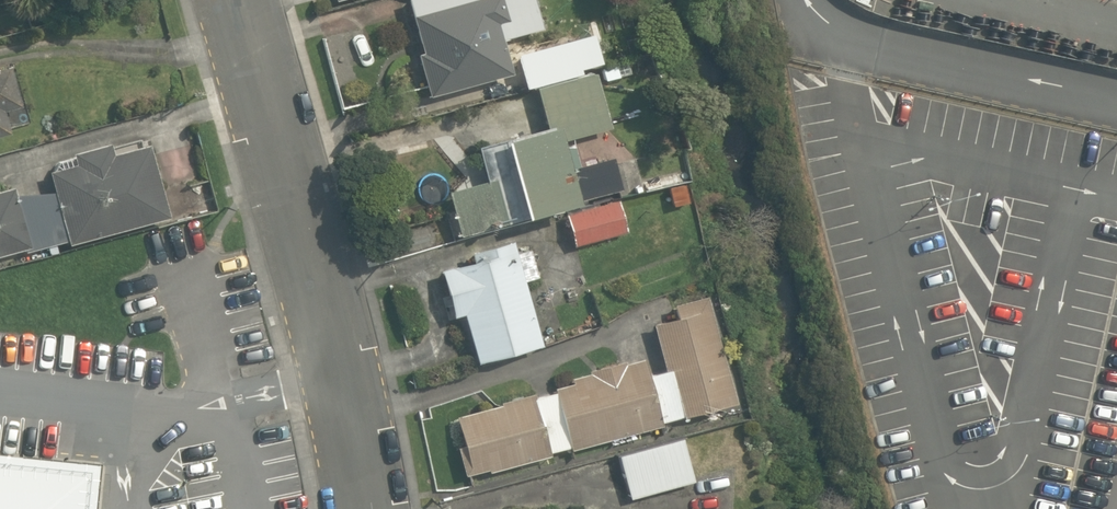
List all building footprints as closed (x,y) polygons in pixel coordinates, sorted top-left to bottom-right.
[(497,19),(493,0),(484,0),(474,2),(474,0),(409,0),(430,96),(510,78),(501,37),(540,28),(534,0),(505,0),(508,16),(497,19)] [(531,87),(576,76),(566,33),(533,41),(537,56),(524,59),(531,87)] [(0,69),(0,137),(8,135),(1,106),(21,101),(12,66),(0,69)] [(502,139),(523,218),(618,192),(610,158),(570,167),(563,138),(609,126),(595,72),(576,76),(531,87),(541,129),(502,139)] [(523,218),(502,139),(477,148),(485,179),(446,189),(458,238),(523,218)] [(65,237),(67,248),(166,220),(145,145),(46,173),(50,185),(65,237)] [(27,248),(12,195),(9,183),(0,186),(0,256),(27,248)] [(50,185),(12,195),(27,248),(65,237),(50,185)] [(618,200),(565,214),(574,248),(628,234),(618,200)] [(508,232),(455,248),(460,265),(438,272),(450,311),(463,308),(478,357),(540,339),(522,281),(539,276),(531,250),(515,255),(508,232)] [(648,376),(661,423),(733,401),(703,294),(672,303),(677,320),(653,326),(665,371),(648,376)] [(661,423),(648,376),(643,358),(569,378),(571,386),(555,390),(570,446),(571,451),(662,427),(661,423)] [(570,446),(555,390),(459,417),(465,440),(455,443),(464,475),(570,446)] [(683,435),(617,453),(630,498),(695,480),(683,435)] [(101,470),(0,460),(0,508),(97,508),(101,470)]
